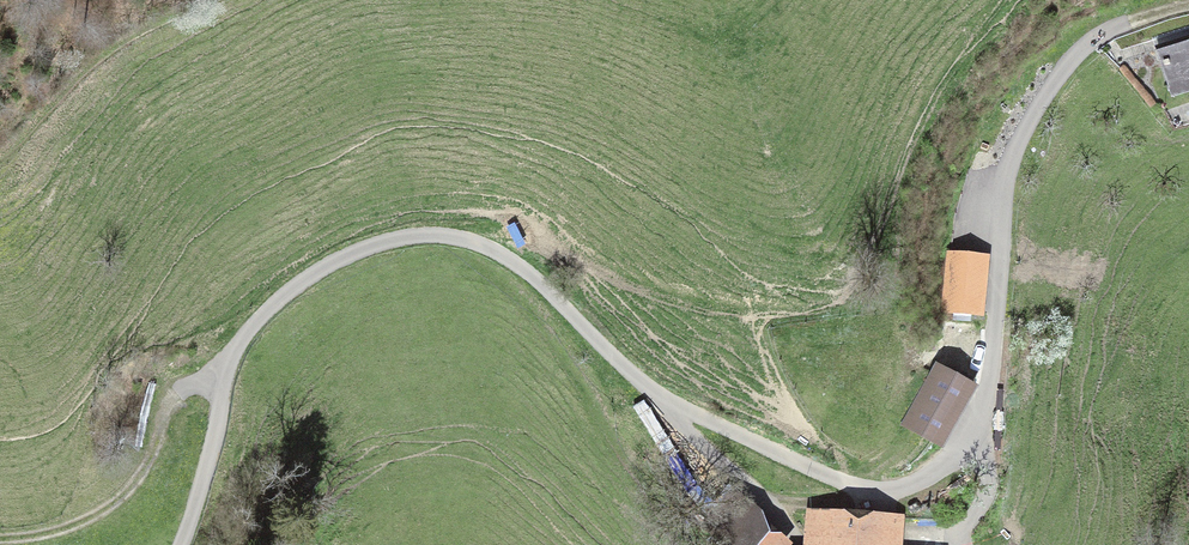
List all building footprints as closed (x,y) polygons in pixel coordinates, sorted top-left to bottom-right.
[(1172,93),(1188,88),(1188,34),(1157,44),(1172,93)] [(944,309),(981,309),(981,254),(944,254),(944,309)] [(936,443),(968,385),(937,367),(904,426),(936,443)] [(725,544),(776,544),(780,540),(754,519),(759,513),(731,491),(702,526),(725,544)] [(809,544),(892,544),(894,516),(812,509),(809,544)]
